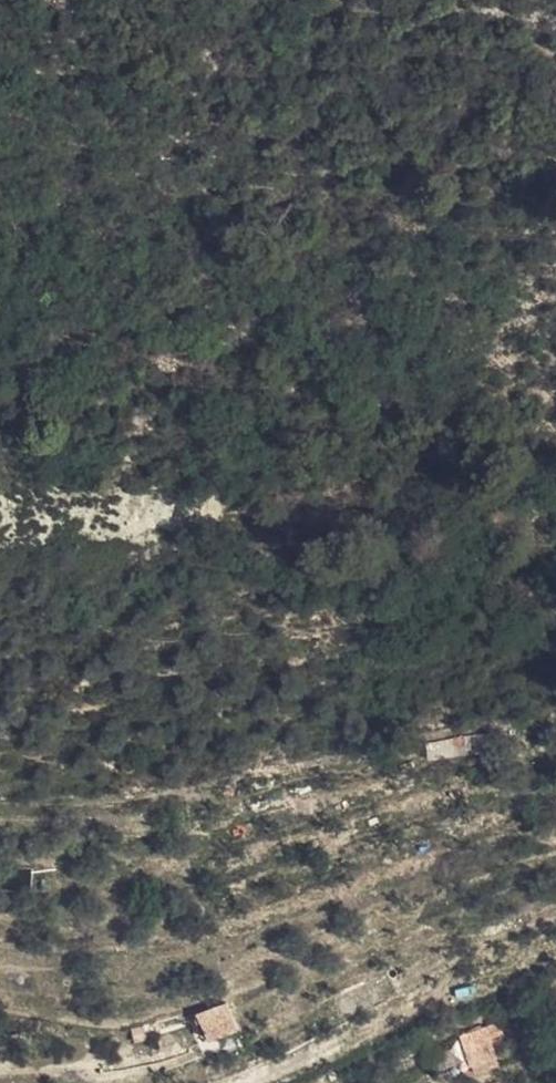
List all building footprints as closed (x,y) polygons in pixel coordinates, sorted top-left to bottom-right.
[(460,736),(425,744),(429,761),(463,753),(460,736)] [(214,1036),(243,1025),(233,998),(206,1008),(209,1019),(214,1036)] [(458,1036),(467,1055),(493,1042),(491,1038),(500,1033),(494,1020),(458,1036)] [(493,1042),(467,1055),(471,1063),(497,1051),(493,1042)]
